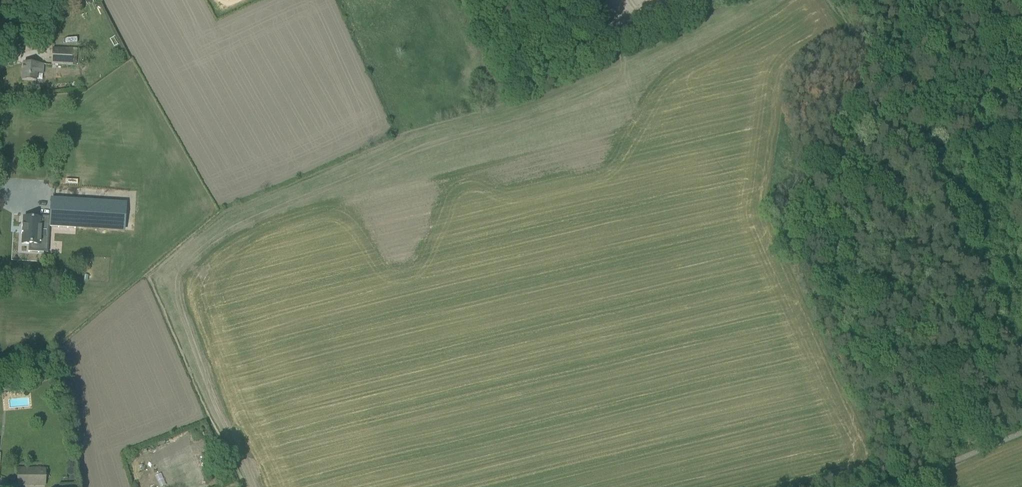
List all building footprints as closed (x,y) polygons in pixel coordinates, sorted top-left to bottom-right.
[(52,48),(52,64),(80,66),(81,50),(52,48)] [(42,63),(32,63),(22,62),(22,80),(36,80),(36,73),(42,73),(42,63)] [(51,218),(50,225),(76,227),(76,225),(124,228),(125,202),(52,198),(51,218)] [(22,231),(22,232),(23,232),(22,242),(29,242),(29,250),(49,251),(49,238),(40,238),(41,225),(50,225),(51,218),(24,216),(23,224),(22,224),(22,225),(23,225),(23,231),(22,231)] [(45,469),(18,469),(18,485),(44,485),(45,469)]
